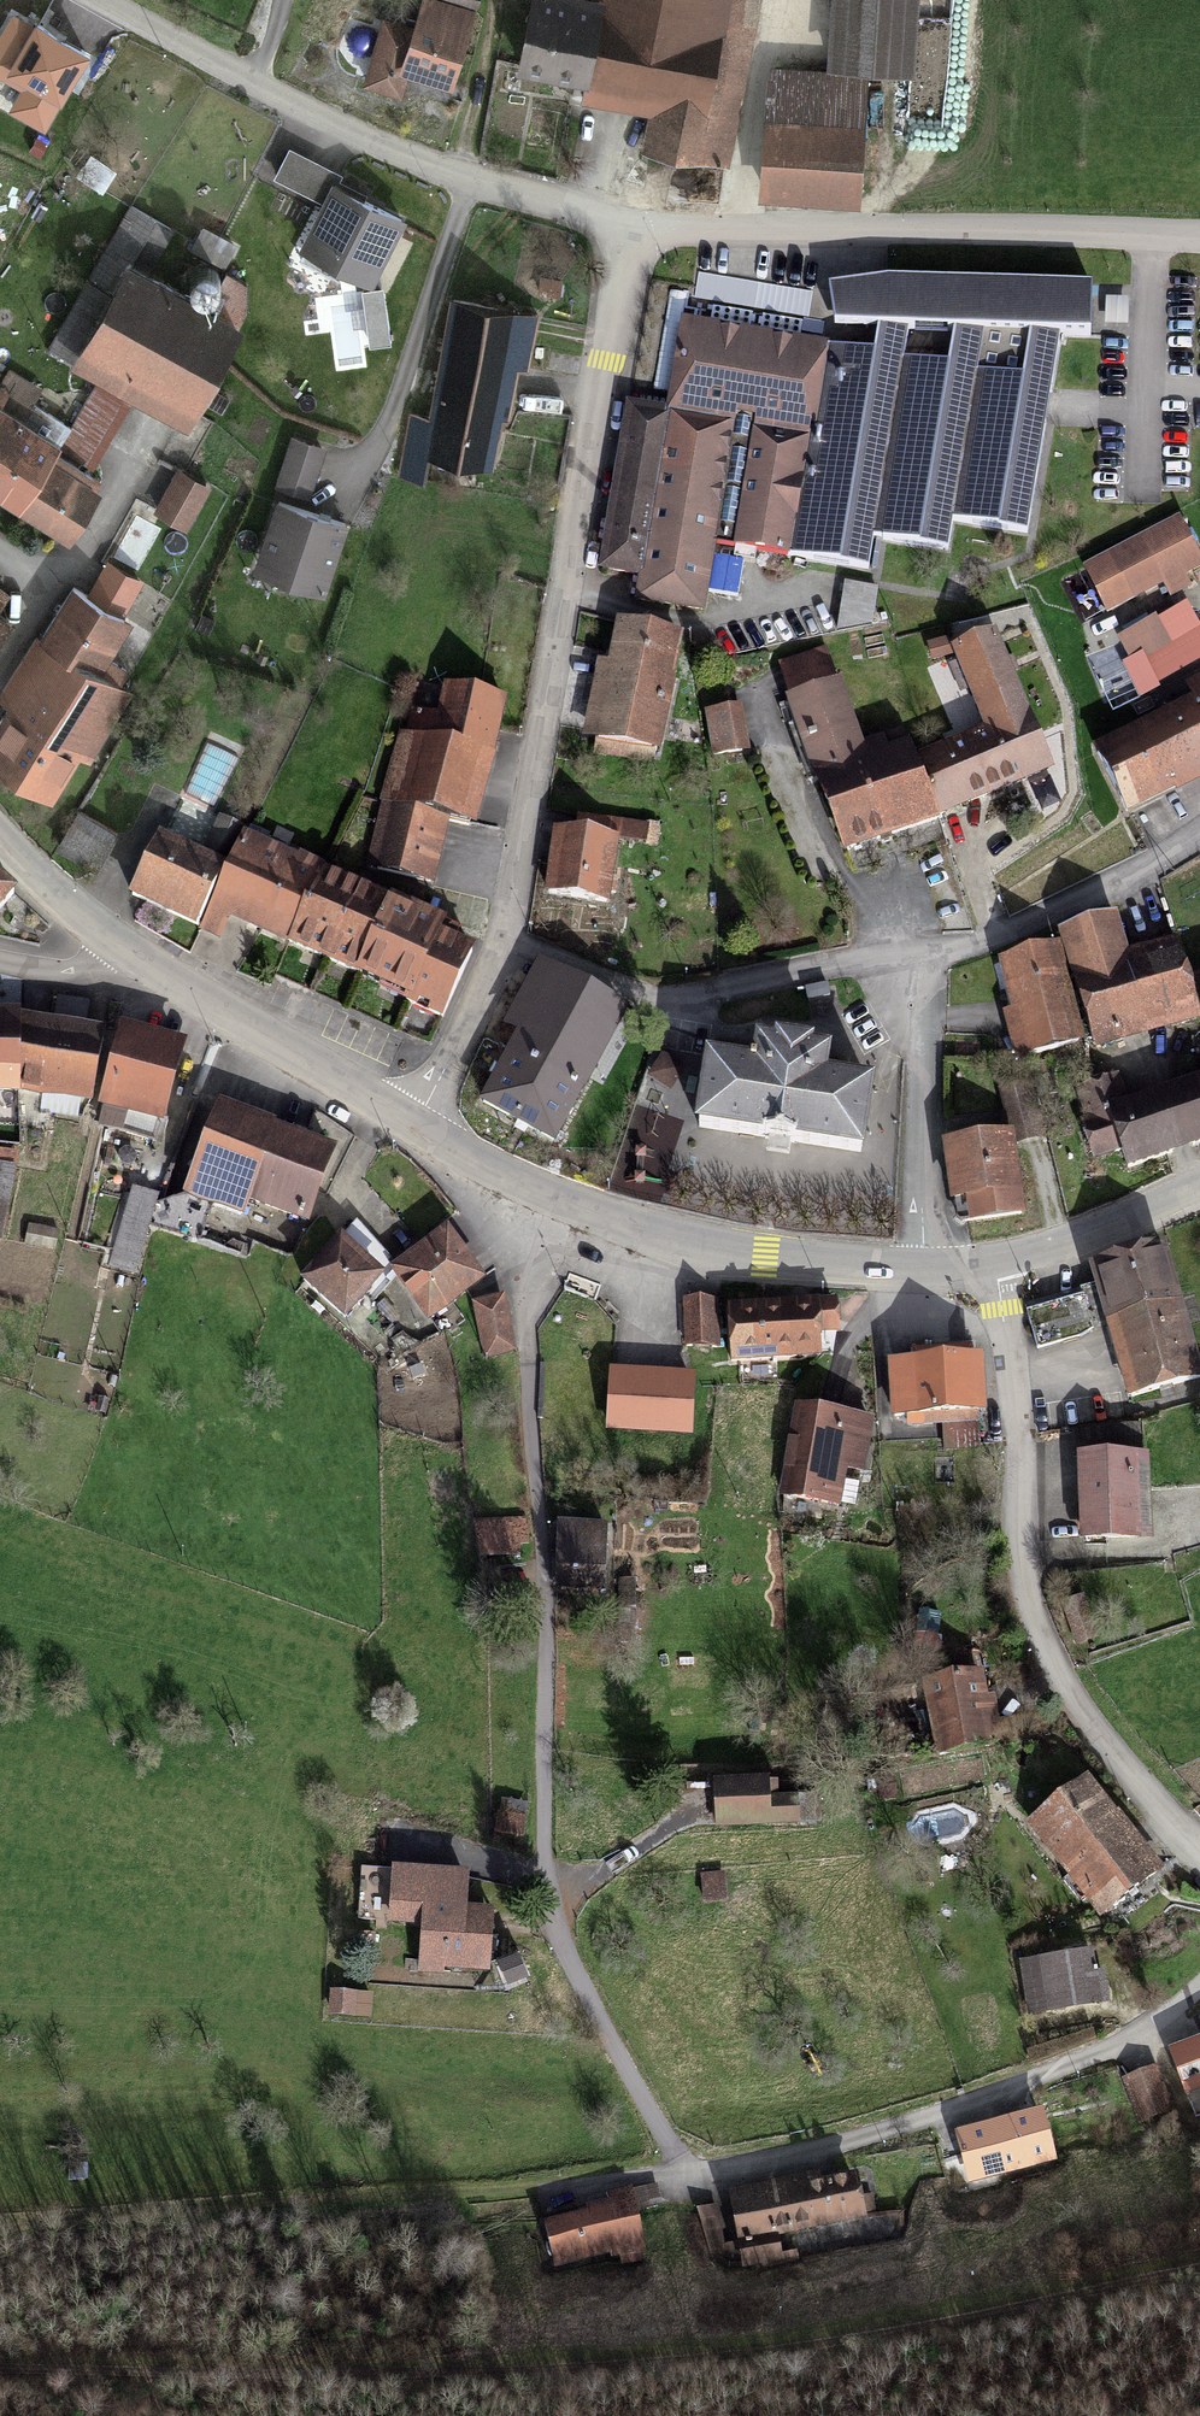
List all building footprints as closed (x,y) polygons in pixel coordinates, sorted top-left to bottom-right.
[(475,0),(418,0),(407,33),(381,25),(361,84),(398,96),(406,71),(447,85),(475,0)] [(591,4),(572,0),(533,0),(518,75),(585,88),(582,102),(653,117),(645,154),(726,170),(761,0),(592,0),(591,4)] [(829,71),(906,76),(911,0),(833,0),(829,71)] [(853,204),(859,79),(769,75),(763,200),(853,204)] [(401,212),(333,179),(304,239),(372,272),(401,212)] [(234,329),(122,269),(69,368),(97,383),(132,401),(181,428),(234,329)] [(203,276),(199,275),(194,275),(191,277),(187,280),(185,283),(185,288),(185,292),(187,295),(191,298),(194,300),(199,300),(203,299),(206,297),(209,293),(210,290),(210,285),(209,282),(206,278),(203,276)] [(888,286),(827,296),(831,333),(876,334),(905,335),(952,337),(983,338),(1029,340),(1058,341),(1087,344),(1090,293),(888,286)] [(533,324),(449,309),(427,430),(406,426),(397,476),(421,481),(425,459),(491,471),(509,371),(524,374),(533,324)] [(869,366),(820,358),(787,557),(866,570),(870,545),(942,557),(947,527),(1025,540),(1058,341),(1029,340),(1020,390),(975,383),(983,338),(952,337),(945,378),(899,371),(905,335),(876,334),(869,366)] [(820,358),(686,335),(671,420),(628,413),(600,580),(632,585),(629,601),(702,613),(713,547),(787,557),(820,358)] [(132,401),(97,383),(59,448),(55,454),(89,476),(132,401)] [(89,476),(55,454),(59,448),(0,412),(0,503),(63,544),(101,484),(89,476)] [(290,446),(275,491),(307,502),(322,457),(290,446)] [(207,495),(176,478),(155,516),(186,533),(207,495)] [(346,532),(276,509),(254,574),(324,598),(346,532)] [(1195,575),(1174,533),(1087,575),(1107,618),(1195,575)] [(67,592),(0,700),(0,703),(10,709),(0,725),(0,768),(50,799),(125,679),(105,666),(128,629),(67,592)] [(1166,654),(1153,630),(1121,647),(1134,671),(1166,654)] [(677,647),(616,635),(608,675),(599,673),(584,746),(653,760),(677,647)] [(1045,777),(990,643),(949,659),(981,741),(917,766),(938,825),(1045,777)] [(860,766),(822,659),(777,675),(841,859),(938,825),(917,766),(911,748),(860,766)] [(1188,694),(1195,707),(1091,759),(1125,826),(1199,788),(1199,688),(1188,694)] [(501,710),(445,696),(438,724),(410,717),(385,809),(448,826),(469,832),(501,710)] [(745,757),(738,717),(707,723),(714,762),(745,757)] [(434,887),(448,826),(385,809),(368,870),(434,887)] [(611,848),(556,841),(548,900),(604,907),(611,848)] [(229,878),(158,846),(132,904),(203,936),(229,878)] [(287,952),(319,881),(243,847),(229,878),(203,936),(219,943),(227,925),(287,952)] [(356,988),(391,914),(319,881),(287,952),(356,988)] [(0,893),(0,912),(9,902),(0,893)] [(470,952),(391,914),(356,988),(435,1025),(470,952)] [(1115,927),(1057,944),(1061,954),(1089,1048),(1091,1056),(1197,1024),(1174,950),(1126,964),(1115,927)] [(1089,1048),(1061,954),(996,972),(1009,1020),(1002,1023),(1014,1068),(1089,1048)] [(621,1025),(541,981),(509,1037),(520,1043),(483,1108),(552,1147),(621,1025)] [(0,1023),(0,1102),(19,1103),(156,1132),(176,1059),(22,1024),(0,1023)] [(748,1078),(706,1072),(696,1137),(854,1163),(865,1098),(817,1090),(822,1062),(752,1051),(748,1078)] [(1123,1113),(1112,1080),(1071,1093),(1095,1163),(1118,1155),(1125,1177),(1199,1151),(1199,1087),(1123,1113)] [(997,1097),(1008,1142),(1010,1153),(1043,1144),(1029,1089),(997,1097)] [(336,1156),(218,1110),(183,1200),(242,1222),(248,1207),(307,1230),(336,1156)] [(1008,1142),(940,1154),(950,1213),(964,1210),(968,1234),(1022,1225),(1010,1153),(1008,1142)] [(478,1289),(444,1239),(391,1276),(425,1326),(478,1289)] [(380,1284),(338,1248),(300,1292),(341,1328),(380,1284)] [(1199,1382),(1159,1258),(1090,1281),(1130,1404),(1199,1382)] [(1096,1332),(1087,1302),(1026,1321),(1038,1358),(1084,1344),(1096,1332)] [(513,1356),(502,1304),(474,1310),(485,1362),(513,1356)] [(833,1308),(728,1316),(732,1370),(818,1363),(816,1347),(836,1345),(833,1308)] [(717,1352),(715,1309),(685,1310),(687,1354),(717,1352)] [(980,1419),(976,1365),(888,1372),(892,1426),(980,1419)] [(696,1371),(608,1366),(605,1427),(693,1432),(696,1371)] [(870,1427),(792,1415),(778,1502),(836,1512),(842,1474),(862,1477),(870,1427)] [(1134,1458),(1076,1460),(1079,1544),(1138,1542),(1134,1458)] [(522,1526),(478,1527),(479,1561),(523,1560),(522,1526)] [(604,1534),(561,1532),(557,1594),(601,1597),(604,1534)] [(984,1676),(921,1690),(937,1761),(999,1747),(984,1676)] [(764,1788),(714,1789),(715,1832),(794,1830),(793,1804),(764,1805),(764,1788)] [(1157,1877),(1084,1788),(1031,1832),(1104,1921),(1157,1877)] [(462,1881),(391,1878),(388,1931),(421,1933),(418,1976),(486,1979),(489,1919),(460,1918),(462,1881)] [(1093,1961),(1022,1972),(1030,2019),(1100,2008),(1093,1961)] [(1167,2055),(1185,2101),(1199,2096),(1199,2042),(1167,2055)] [(1171,2114),(1155,2077),(1125,2091),(1142,2128),(1171,2114)] [(1050,2164),(1039,2121),(959,2141),(970,2185),(1050,2164)] [(809,2181),(731,2197),(745,2267),(779,2260),(775,2237),(869,2218),(862,2185),(812,2195),(809,2181)] [(600,2216),(547,2228),(557,2269),(640,2250),(627,2197),(597,2204),(600,2216)]
